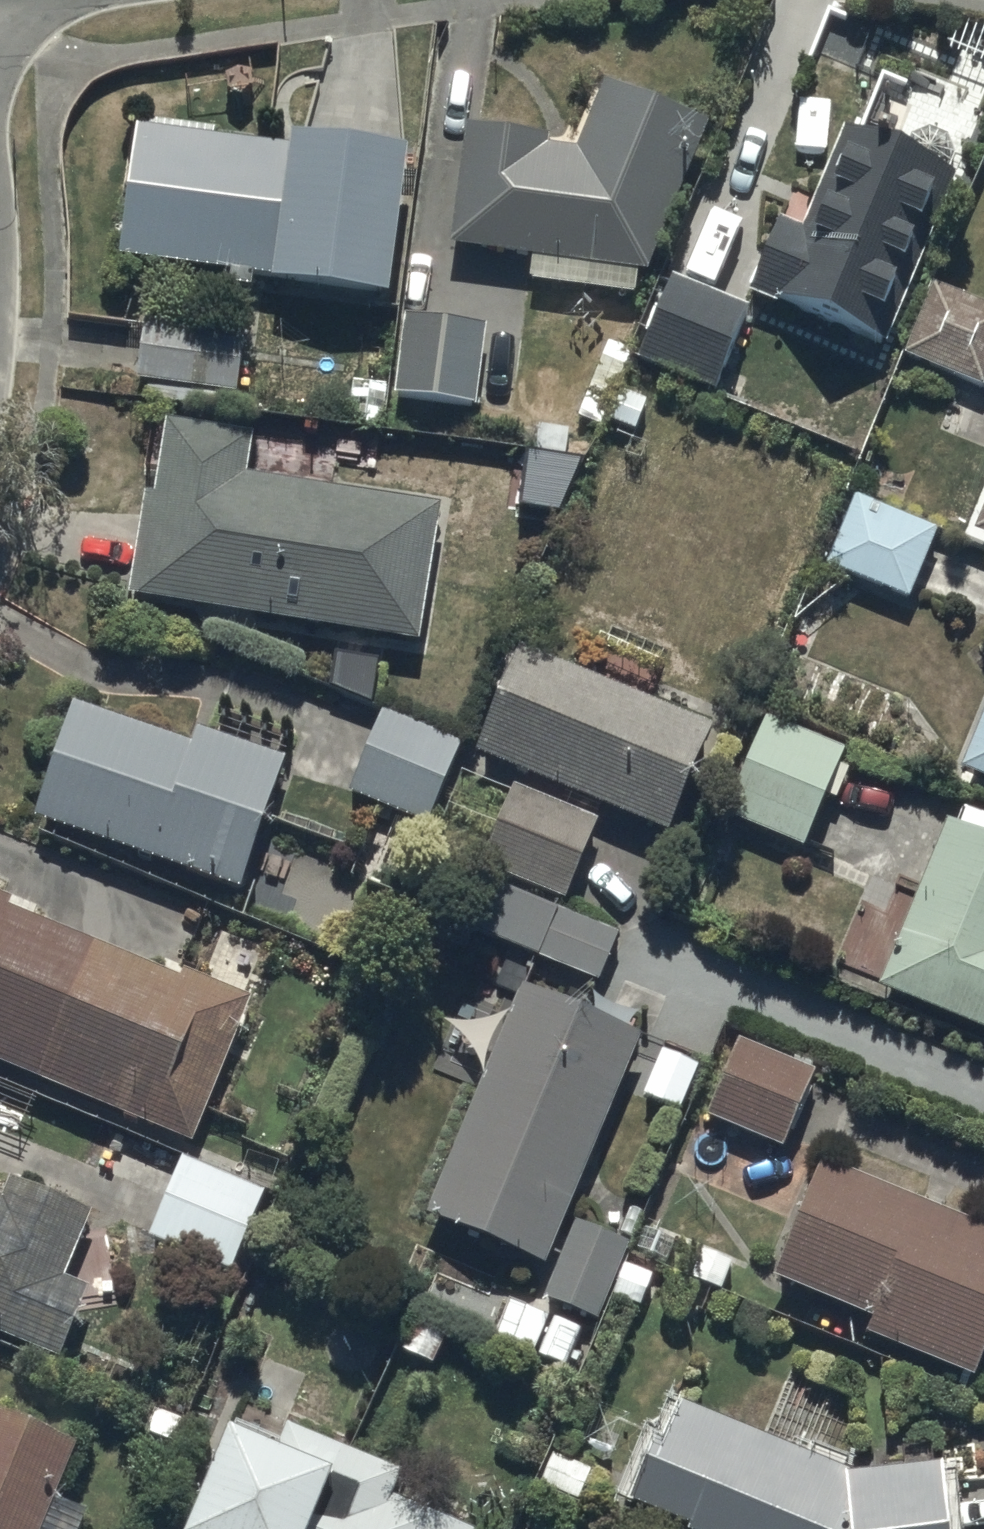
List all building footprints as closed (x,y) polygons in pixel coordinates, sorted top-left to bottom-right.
[(545,128),(461,118),(447,238),(645,264),(709,116),(602,76),(573,145),(545,140),(545,128)] [(289,138),(137,119),(121,253),(232,266),(230,280),(252,283),(254,269),(387,285),(405,141),(291,127),(289,138)] [(802,222),(778,213),(748,286),(887,342),(958,169),(843,122),(802,222)] [(748,304),(670,273),(636,356),(715,388),(748,304)] [(978,385),(983,371),(983,302),(931,279),(899,349),(978,385)] [(133,375),(234,391),(244,327),(142,312),(133,375)] [(483,322),(402,312),(392,393),(473,403),(483,322)] [(247,430),(159,417),(148,490),(140,488),(123,596),(414,641),(436,501),(240,470),(247,430)] [(934,526),(851,493),(823,563),(906,596),(934,526)] [(983,526),(983,499),(975,522),(983,526)] [(664,830),(709,721),(515,642),(470,751),(664,830)] [(192,738),(72,697),(32,815),(239,885),(284,754),(196,725),(192,738)] [(958,767),(983,777),(983,702),(958,767)] [(458,739),(379,706),(344,789),(423,822),(458,739)] [(842,745),(761,713),(721,811),(802,844),(842,745)] [(593,816),(510,782),(476,865),(560,898),(593,816)] [(945,816),(878,983),(931,1004),(983,1025),(983,832),(945,816)] [(616,929),(488,877),(468,925),(596,977),(616,929)] [(0,890),(0,1061),(194,1140),(254,993),(184,964),(180,973),(8,903),(12,895),(0,890)] [(637,1030),(514,980),(420,1212),(542,1262),(637,1030)] [(810,1068),(733,1038),(704,1114),(780,1143),(810,1068)] [(700,1068),(661,1052),(642,1098),(681,1114),(700,1068)] [(264,1191),(180,1155),(147,1234),(231,1269),(264,1191)] [(817,1156),(768,1276),(868,1316),(862,1330),(971,1373),(983,1340),(983,1223),(817,1156)] [(0,1193),(0,1332),(60,1356),(90,1283),(63,1272),(90,1207),(9,1174),(1,1193),(0,1193)] [(625,1238),(571,1218),(541,1297),(595,1318),(625,1238)] [(674,1241),(642,1228),(633,1250),(665,1262),(674,1241)] [(728,1261),(698,1248),(687,1275),(717,1288),(728,1261)] [(652,1275),(621,1263),(609,1294),(640,1306),(652,1275)] [(545,1315),(505,1299),(490,1336),(530,1353),(545,1315)] [(577,1327),(550,1316),(535,1352),(562,1363),(577,1327)] [(676,1401),(658,1444),(646,1439),(621,1500),(683,1524),(681,1528),(944,1528),(936,1458),(843,1468),(676,1401)] [(185,1416),(157,1405),(148,1429),(175,1440),(185,1416)] [(74,1441),(0,1411),(0,1528),(37,1528),(74,1441)] [(478,1528),(392,1492),(401,1469),(351,1448),(286,1420),(279,1437),(235,1418),(233,1424),(222,1420),(175,1528),(477,1528),(478,1528)] [(587,1469),(548,1454),(537,1481),(576,1496),(587,1469)]
